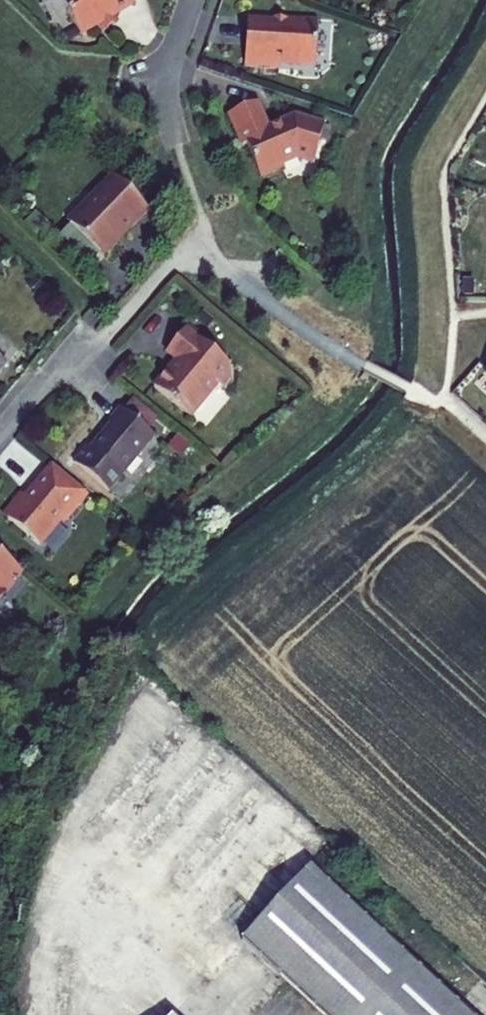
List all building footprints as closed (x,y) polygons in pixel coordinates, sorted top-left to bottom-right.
[(131,0),(61,0),(79,33),(97,23),(101,31),(118,21),(114,14),(133,4),(131,0)] [(316,63),(318,20),(288,18),(288,22),(248,20),(245,67),(278,69),(278,61),(316,63)] [(387,46),(384,33),(370,36),(373,50),(387,46)] [(268,127),(257,102),(230,115),(244,146),(249,144),(263,175),(283,166),(282,164),(296,157),(309,162),(321,127),(292,116),(268,127)] [(152,216),(111,175),(89,196),(92,199),(68,222),(71,226),(101,256),(104,259),(127,237),(129,239),(152,216)] [(71,226),(59,238),(88,268),(101,256),(71,226)] [(196,320),(207,329),(214,321),(204,311),(196,320)] [(230,364),(186,328),(166,352),(179,362),(171,371),(170,369),(154,388),(191,419),(219,386),(224,390),(232,381),(230,364)] [(133,400),(123,412),(146,432),(156,420),(133,400)] [(118,476),(152,437),(146,432),(123,412),(119,408),(108,421),(111,423),(87,451),(84,448),(71,464),(106,494),(120,478),(118,476)] [(190,445),(178,435),(168,448),(180,458),(190,445)] [(65,524),(88,498),(56,471),(37,493),(39,495),(31,503),(21,503),(18,507),(19,509),(10,520),(41,546),(62,522),(65,524)] [(22,573),(0,555),(0,595),(5,594),(22,573)] [(310,869),(242,943),(320,1014),(466,1014),(310,869)]
